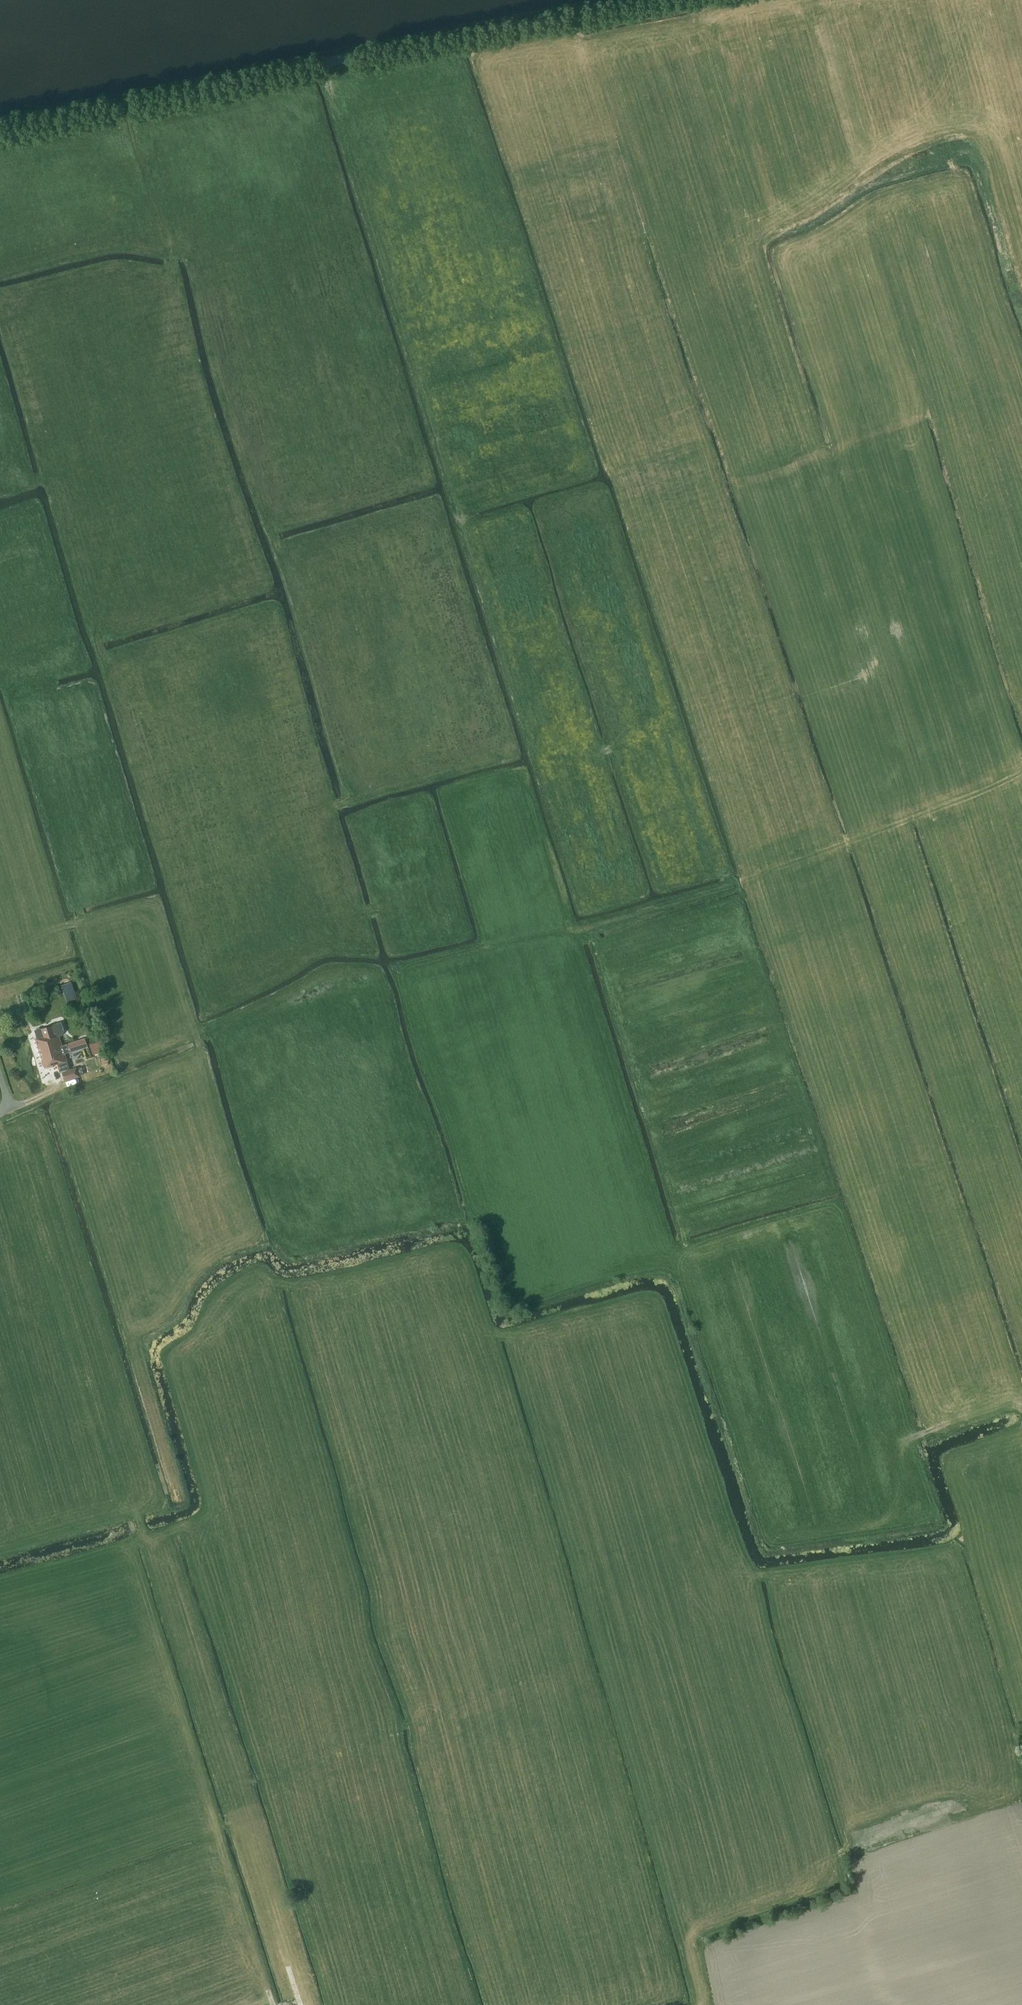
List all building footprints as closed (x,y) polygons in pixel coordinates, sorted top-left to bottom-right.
[(61,985),(64,992),(73,989),(71,982),(61,985)] [(61,1036),(64,1031),(61,1022),(51,1025),(51,1026),(43,1029),(42,1028),(35,1030),(38,1039),(36,1039),(45,1069),(47,1068),(48,1069),(54,1067),(53,1065),(58,1063),(61,1072),(70,1069),(65,1054),(88,1046),(86,1039),(62,1046),(59,1036),(61,1036)] [(109,1062),(105,1051),(99,1053),(102,1064),(109,1062)] [(80,1076),(77,1067),(62,1072),(65,1081),(80,1076)]
